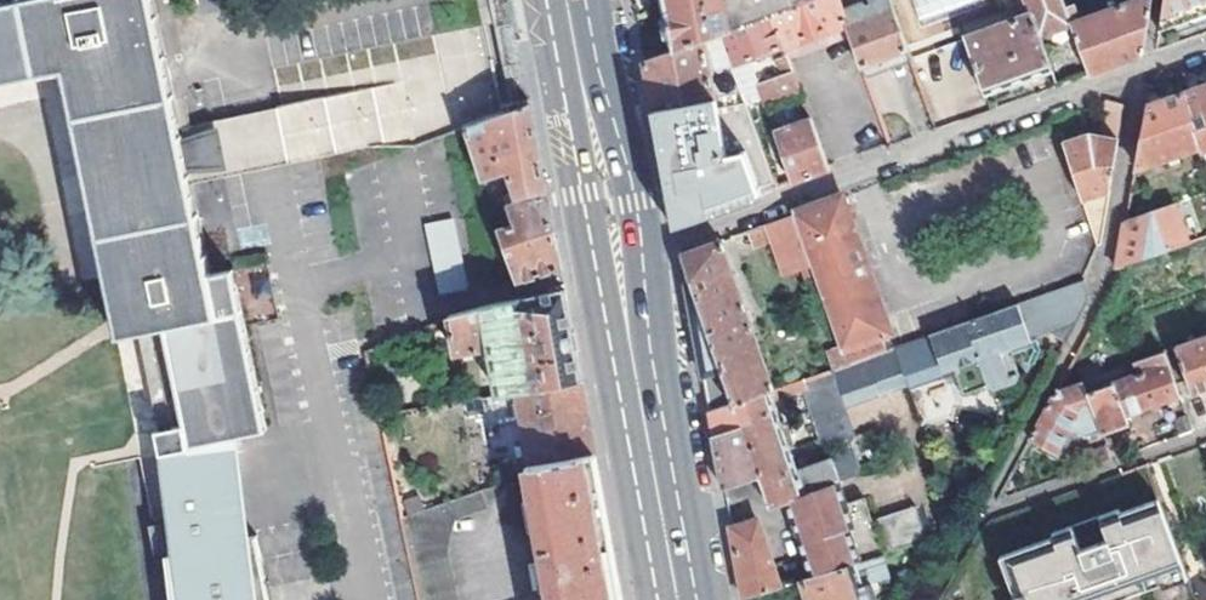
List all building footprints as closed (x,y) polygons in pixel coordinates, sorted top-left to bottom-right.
[(27,82),(65,74),(118,335),(164,326),(184,430),(187,446),(196,444),(239,435),(268,429),(240,295),(234,268),(223,271),(210,273),(187,161),(154,0),(11,0),(0,2),(0,87),(27,82)] [(673,49),(718,33),(770,14),(809,0),(664,0),(673,49)] [(782,46),(844,22),(836,0),(809,0),(770,14),(782,46)] [(865,77),(910,61),(887,0),(836,0),(844,22),(847,30),(865,77)] [(978,1),(978,0),(912,0),(918,20),(978,1)] [(1055,85),(1088,74),(1061,0),(1025,0),(1030,13),(1050,69),(1055,85)] [(1088,74),(1116,64),(1143,54),(1151,0),(1131,0),(1076,20),(1070,4),(1079,0),(1061,0),(1088,74)] [(1158,29),(1205,12),(1205,0),(1163,0),(1158,29)] [(964,37),(984,92),(1050,69),(1030,13),(964,37)] [(718,33),(729,64),(747,57),(765,106),(798,93),(784,53),(782,46),(770,14),(718,33)] [(844,22),(782,46),(784,53),(847,30),(844,22)] [(650,86),(654,111),(740,94),(729,64),(718,33),(673,49),(645,59),(650,86)] [(747,57),(729,64),(740,94),(747,112),(765,106),(747,57)] [(913,68),(910,61),(865,77),(867,85),(913,68)] [(1183,92),(1202,145),(1204,151),(1205,151),(1205,84),(1183,92)] [(1183,92),(1145,105),(1135,169),(1202,145),(1183,92)] [(740,94),(654,111),(665,170),(675,223),(759,193),(758,189),(773,183),(747,112),(740,94)] [(1063,143),(1099,242),(1102,234),(1125,106),(1124,106),(1124,103),(1107,100),(1098,135),(1085,135),(1063,143)] [(518,203),(547,194),(537,144),(530,104),(502,114),(462,129),(480,180),(507,170),(518,203)] [(773,129),(793,181),(825,169),(807,117),(773,129)] [(518,203),(505,207),(511,223),(497,228),(514,279),(560,267),(553,227),(547,194),(518,203)] [(842,196),(794,214),(811,260),(823,298),(840,343),(846,364),(870,356),(884,352),(879,335),(888,331),(842,196)] [(1181,202),(1127,217),(1118,267),(1191,242),(1181,202)] [(811,260),(794,214),(747,231),(755,247),(775,240),(784,269),(793,267),(811,260)] [(438,293),(467,288),(455,217),(426,221),(438,293)] [(699,356),(709,410),(744,398),(774,388),(719,241),(680,255),(680,258),(692,282),(685,285),(699,356)] [(823,298),(811,260),(793,267),(806,304),(823,298)] [(521,300),(449,315),(454,354),(490,346),(499,394),(581,380),(567,303),(565,291),(521,300)] [(1023,302),(977,321),(1001,392),(1022,384),(1025,377),(1017,350),(1038,343),(1023,302)] [(1001,392),(977,321),(936,334),(946,363),(957,360),(970,396),(994,388),(1001,392)] [(1205,386),(1205,335),(1176,346),(1192,391),(1205,386)] [(846,364),(840,343),(828,348),(835,367),(846,364)] [(884,352),(870,356),(883,396),(915,385),(902,345),(884,352)] [(1126,414),(1179,395),(1163,350),(1135,359),(1140,372),(1089,389),(1104,432),(1129,423),(1126,414)] [(764,493),(768,508),(785,502),(839,483),(857,476),(858,469),(852,452),(798,469),(776,398),(811,387),(808,377),(774,388),(744,398),(761,482),(764,493)] [(1089,438),(1104,432),(1089,389),(1085,377),(1060,386),(1031,439),(1056,453),(1062,441),(1077,448),(1085,435),(1089,438)] [(499,394),(485,397),(494,447),(509,445),(510,451),(513,468),(524,466),(595,453),(581,380),(499,394)] [(485,397),(461,401),(474,472),(488,469),(485,449),(494,447),(485,397)] [(397,398),(375,404),(378,416),(401,412),(397,398)] [(715,443),(724,493),(761,482),(744,398),(709,410),(715,443)] [(1179,436),(1193,431),(1187,415),(1174,421),(1179,436)] [(181,530),(252,540),(244,476),(239,435),(196,444),(187,446),(184,430),(172,432),(160,434),(181,530)] [(1097,466),(1114,460),(1109,446),(1092,452),(1097,466)] [(618,582),(595,453),(524,466),(550,599),(621,599),(618,582)] [(785,502),(812,578),(852,566),(923,545),(911,508),(870,519),(863,497),(844,502),(839,483),(785,502)] [(444,553),(452,521),(485,509),(481,492),(402,520),(419,599),(455,599),(444,553)] [(1182,568),(1157,500),(1119,513),(1117,509),(1098,516),(1107,539),(1078,549),(1069,527),(1050,533),(1052,538),(998,556),(1013,599),(1091,599),(1107,594),(1109,599),(1110,599),(1160,581),(1158,576),(1182,568)] [(737,562),(743,598),(778,588),(755,519),(730,526),(737,562)] [(252,540),(181,530),(168,534),(176,599),(269,599),(257,542),(252,540)] [(810,599),(877,599),(872,583),(859,587),(852,566),(812,578),(804,580),(810,599)] [(1158,576),(1160,581),(1162,587),(1185,579),(1182,568),(1158,576)]
